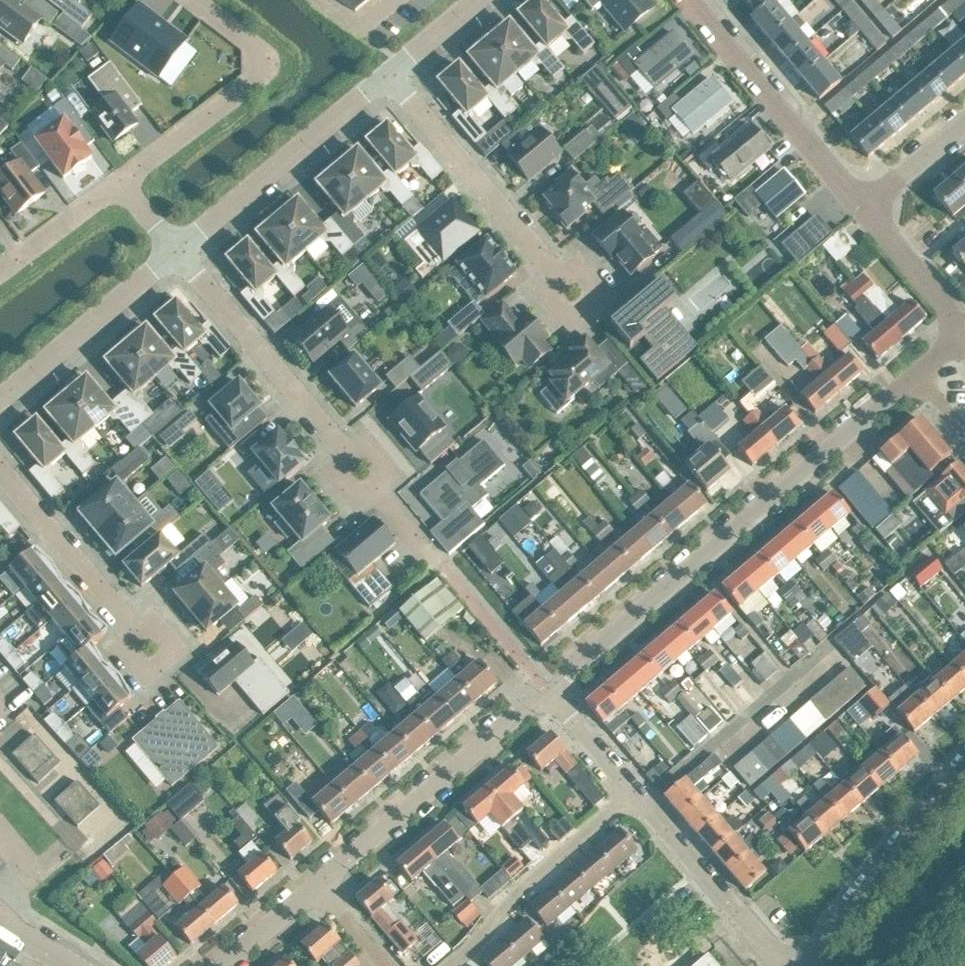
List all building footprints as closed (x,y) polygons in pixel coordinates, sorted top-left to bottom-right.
[(15,0),(0,0),(0,28),(22,45),(41,19),(49,25),(57,14),(39,0),(27,0),(23,6),(15,0)] [(65,15),(64,16),(83,30),(93,16),(71,0),(45,0),(65,15)] [(355,12),(369,0),(338,0),(355,12)] [(541,0),(536,0),(531,4),(528,2),(519,14),(518,15),(541,43),(547,50),(562,38),(565,41),(572,41),(583,55),(594,45),(571,18),(562,25),(541,0)] [(592,11),(601,3),(624,31),(652,8),(646,0),(583,0),(592,11)] [(768,0),(745,0),(755,11),(768,0)] [(849,0),(833,0),(842,11),(852,3),(849,0)] [(876,0),(859,0),(870,12),(879,4),(876,0)] [(958,9),(964,3),(964,0),(950,0),(958,9)] [(768,40),(789,22),(772,3),(766,7),(751,20),(768,40)] [(158,79),(187,40),(139,4),(110,42),(158,79)] [(944,5),(930,17),(943,32),(957,21),(951,14),(952,14),(944,5)] [(857,9),(847,17),(859,31),(868,23),(857,9)] [(886,32),(896,24),(885,10),(875,18),(886,32)] [(845,25),(844,33),(848,38),(857,30),(849,21),(845,25)] [(785,59),(805,42),(789,22),(768,40),(785,59)] [(924,22),(910,34),(918,42),(932,31),(924,22)] [(532,50),(509,23),(502,29),(499,25),(485,36),(517,75),(534,61),(536,64),(544,65),(555,78),(564,70),(547,50),(541,43),(532,50)] [(873,29),(865,36),(877,50),(885,43),(873,29)] [(677,70),(693,57),(673,33),(658,46),(643,57),(636,48),(613,67),(625,81),(639,70),(655,88),(677,70)] [(481,93),(487,100),(504,120),(516,110),(505,97),(506,89),(503,86),(517,75),(485,36),(472,48),(475,51),(468,57),(491,85),(481,93)] [(904,39),(890,51),(898,59),(912,48),(904,39)] [(951,53),(964,70),(964,41),(951,53)] [(801,79),(822,62),(805,42),(785,59),(801,79)] [(5,65),(12,71),(21,60),(1,45),(0,46),(0,72),(5,65)] [(964,76),(964,70),(951,53),(931,70),(948,91),(964,76)] [(884,56),(870,67),(878,76),(892,64),(884,56)] [(819,100),(834,87),(840,83),(822,62),(801,79),(819,100)] [(113,142),(138,124),(130,114),(142,106),(110,63),(88,79),(105,103),(91,114),(113,142)] [(475,145),(486,136),(475,122),(476,115),(473,112),(487,100),(481,93),(459,65),(444,72),(446,76),(438,82),(461,110),(452,118),(475,145)] [(631,106),(596,65),(580,78),(615,119),(631,106)] [(928,107),(948,91),(931,70),(911,87),(928,107)] [(872,81),(864,73),(850,84),(857,93),(872,81)] [(677,114),(693,134),(703,126),(705,128),(727,110),(725,108),(731,103),(711,79),(682,103),(674,94),(651,113),(658,122),(664,116),(668,121),(677,114)] [(908,124),(928,107),(911,87),(891,104),(908,124)] [(855,103),(851,98),(844,90),(824,106),(832,115),(838,110),(841,115),(855,103)] [(55,91),(47,97),(54,107),(63,101),(55,91)] [(0,103),(0,111),(14,118),(20,105),(3,97),(0,103)] [(55,107),(53,108),(63,121),(35,142),(63,179),(92,158),(85,149),(94,141),(64,100),(63,101),(55,107)] [(888,141),(908,124),(891,104),(871,121),(888,141)] [(10,125),(0,118),(0,136),(10,125)] [(868,158),(888,141),(871,121),(851,138),(868,158)] [(410,152),(387,125),(380,131),(376,128),(368,141),(367,142),(390,170),(395,176),(410,164),(413,168),(420,168),(431,181),(443,172),(420,145),(410,152)] [(712,139),(694,155),(703,165),(708,171),(718,163),(732,179),(754,162),(769,149),(768,147),(771,145),(763,135),(760,138),(750,125),(734,138),(728,143),(720,149),(717,145),(712,139)] [(508,157),(528,181),(560,154),(540,130),(508,157)] [(574,162),(595,144),(585,131),(563,149),(574,162)] [(44,194),(30,175),(40,167),(21,143),(10,152),(19,163),(0,177),(0,193),(16,215),(44,194)] [(380,177),(357,150),(350,156),(347,152),(334,164),(365,201),(382,188),(385,191),(392,191),(403,205),(413,197),(395,176),(390,170),(380,177)] [(339,212),(330,220),(353,247),(364,237),(353,224),(354,217),(351,213),(365,201),(334,164),(320,175),(324,178),(316,184),(339,212)] [(695,171),(693,173),(699,180),(704,175),(706,174),(700,167),(695,171)] [(954,178),(964,191),(964,169),(954,178)] [(585,186),(571,170),(556,183),(557,186),(543,197),(553,209),(551,211),(566,229),(585,214),(583,212),(592,204),(603,216),(634,190),(620,173),(610,181),(607,178),(600,184),(595,177),(585,186)] [(803,195),(784,172),(768,185),(756,194),(750,187),(733,200),(747,217),(764,204),(776,217),(788,208),(803,195)] [(964,206),(964,191),(954,178),(934,195),(953,217),(964,206)] [(699,215),(670,240),(682,253),(711,229),(727,216),(698,181),(682,195),(699,215)] [(646,185),(637,193),(642,198),(651,191),(646,185)] [(723,210),(727,207),(734,202),(724,188),(712,196),(723,210)] [(331,243),(342,256),(353,247),(330,220),(320,227),(298,200),(290,206),(287,202),(274,214),(306,251),(321,239),(323,242),(331,243)] [(418,230),(404,241),(415,254),(423,264),(415,271),(422,279),(478,232),(452,202),(418,230)] [(642,235),(623,212),(593,237),(612,260),(615,258),(630,276),(653,257),(653,256),(661,249),(646,231),(642,235)] [(279,262),(270,270),(276,276),(293,297),(305,287),(294,274),(294,266),(291,263),(306,251),(274,214),(261,225),(264,229),(257,235),(279,262)] [(837,263),(842,259),(856,246),(842,229),(823,246),(837,263)] [(815,251),(815,250),(798,231),(781,245),(798,266),(815,251)] [(497,253),(487,240),(456,267),(484,300),(515,274),(505,262),(506,261),(498,252),(497,253)] [(263,322),(274,312),(263,299),(264,292),(261,288),(276,276),(270,270),(247,242),(246,243),(232,250),(234,253),(227,260),(249,287),(240,295),(263,322)] [(952,253),(961,264),(962,263),(964,267),(964,242),(952,253)] [(336,254),(321,262),(328,274),(343,265),(336,254)] [(879,291),(876,294),(860,275),(852,282),(901,340),(925,320),(911,303),(898,314),(879,291)] [(607,335),(614,330),(630,349),(643,338),(653,349),(639,361),(657,381),(693,351),(681,337),(685,334),(664,309),(675,300),(660,282),(630,308),(633,311),(606,334),(607,335)] [(877,360),(901,340),(852,282),(843,290),(858,308),(856,310),(876,334),(864,344),(877,360)] [(310,292),(303,298),(308,305),(316,298),(310,292)] [(361,323),(339,298),(292,338),(313,362),(339,340),(348,351),(369,333),(361,323)] [(452,329),(435,343),(441,351),(458,337),(484,315),(473,302),(447,324),(452,329)] [(199,330),(176,303),(168,309),(165,306),(156,319),(155,320),(179,348),(184,354),(198,342),(200,345),(208,345),(219,358),(230,349),(208,323),(199,330)] [(518,323),(502,304),(480,323),(495,340),(493,341),(515,368),(521,362),(528,369),(550,351),(542,342),(546,339),(526,316),(518,323)] [(850,344),(861,335),(845,317),(835,326),(850,344)] [(839,353),(850,344),(835,326),(834,324),(823,334),(839,353)] [(796,344),(796,343),(780,325),(764,340),(787,367),(795,360),(804,370),(806,369),(818,383),(801,398),(815,413),(838,393),(800,349),(796,344)] [(473,345),(483,337),(475,326),(465,335),(473,345)] [(169,355),(146,328),(139,334),(136,330),(122,341),(154,379),(170,365),(173,368),(180,369),(191,382),(201,374),(184,354),(179,348),(169,355)] [(551,385),(540,394),(557,414),(570,403),(568,401),(609,367),(602,359),(605,357),(598,349),(595,351),(586,340),(570,352),(573,356),(550,376),(555,381),(551,384),(551,385)] [(128,390),(119,398),(141,424),(150,416),(153,414),(142,402),(143,394),(140,390),(154,379),(122,341),(109,352),(112,356),(105,362),(128,390)] [(806,345),(800,349),(838,393),(862,373),(848,357),(831,372),(819,358),(817,359),(806,345)] [(421,392),(452,366),(440,352),(420,369),(409,378),(421,392)] [(355,408),(380,387),(354,356),(329,377),(355,408)] [(395,389),(409,378),(420,369),(410,356),(385,377),(395,389)] [(635,394),(646,384),(629,363),(618,373),(635,394)] [(755,398),(774,382),(760,366),(741,382),(755,398)] [(496,378),(501,389),(515,382),(510,370),(496,378)] [(109,405),(86,378),(79,384),(76,380),(63,391),(94,429),(110,415),(113,418),(121,419),(131,432),(141,424),(119,398),(109,405)] [(660,389),(675,410),(685,402),(670,381),(660,389)] [(238,382),(223,395),(209,407),(214,413),(205,420),(230,450),(253,431),(266,419),(258,409),(259,407),(238,382)] [(68,440),(59,448),(64,454),(81,474),(93,464),(83,452),(83,444),(80,441),(94,429),(63,391),(49,402),(52,406),(45,412),(68,440)] [(186,427),(211,400),(203,392),(178,419),(186,427)] [(430,464),(454,444),(442,430),(445,428),(417,395),(388,420),(416,452),(419,450),(430,464)] [(767,396),(757,403),(765,414),(775,407),(767,396)] [(712,435),(729,420),(715,404),(698,418),(701,422),(712,435)] [(776,446),(799,426),(785,410),(768,425),(756,411),(750,417),(776,446)] [(718,441),(712,435),(701,422),(698,418),(692,411),(681,421),(690,432),(687,434),(702,451),(685,465),(707,492),(729,473),(722,464),(731,456),(718,441)] [(776,446),(750,417),(744,422),(756,436),(738,450),(752,466),(776,446)] [(908,498),(933,477),(930,474),(951,456),(920,419),(879,454),(892,468),(886,474),(908,498)] [(52,500),(63,490),(52,477),(53,469),(50,466),(64,454),(59,448),(36,420),(35,421),(21,427),(23,431),(15,437),(38,465),(29,473),(52,500)] [(276,484),(277,485),(303,463),(295,454),(298,452),(288,439),(285,441),(277,432),(265,443),(256,433),(240,446),(249,457),(252,455),(259,464),(248,474),(264,494),(276,484)] [(447,472),(420,495),(444,522),(432,532),(450,553),(484,524),(471,510),(487,496),(480,487),(505,465),(484,441),(459,462),(457,460),(445,470),(447,472)] [(122,483),(149,461),(139,448),(112,471),(122,483)] [(194,451),(182,458),(190,471),(202,464),(194,451)] [(542,456),(536,461),(545,472),(555,462),(551,456),(542,456)] [(914,502),(940,533),(953,522),(964,513),(964,473),(957,464),(940,478),(941,479),(926,492),(914,502)] [(211,470),(196,483),(209,499),(224,487),(211,470)] [(874,529),(891,514),(870,488),(857,473),(839,488),(874,529)] [(677,490),(681,495),(672,503),(688,521),(707,505),(687,482),(677,490)] [(97,535),(134,505),(116,483),(79,514),(82,517),(78,520),(86,529),(89,526),(97,535)] [(332,542),(320,528),(329,521),(300,485),(271,509),(279,519),(274,525),(287,540),(293,535),(299,543),(287,554),(300,569),(332,542)] [(641,490),(634,496),(643,506),(649,501),(641,490)] [(831,529),(849,514),(845,509),(832,494),(814,509),(831,529)] [(643,506),(634,496),(628,501),(636,512),(643,506)] [(8,536),(20,527),(0,503),(0,526),(8,536)] [(669,537),(688,521),(672,503),(653,518),(669,537)] [(150,523),(134,505),(97,535),(106,545),(102,548),(110,557),(114,555),(116,557),(145,532),(153,541),(160,535),(180,518),(170,506),(150,523)] [(813,545),(831,529),(814,509),(796,525),(813,545)] [(597,528),(589,518),(583,523),(600,543),(607,537),(598,527),(597,528)] [(651,552),(669,537),(653,518),(635,533),(651,552)] [(890,518),(875,530),(883,540),(898,527),(890,518)] [(372,519),(336,550),(357,575),(348,582),(369,607),(393,588),(372,564),(395,545),(372,519)] [(607,537),(613,532),(605,521),(598,527),(607,537)] [(859,540),(866,534),(858,524),(850,531),(859,540)] [(795,561),(813,545),(796,525),(777,541),(795,561)] [(562,536),(569,550),(581,544),(573,530),(562,536)] [(633,568),(651,552),(635,533),(617,549),(633,568)] [(141,587),(178,557),(160,535),(153,541),(123,566),(141,587)] [(189,563),(193,560),(212,545),(204,535),(181,554),(189,563)] [(484,567),(496,557),(480,539),(468,549),(484,567)] [(777,576),(795,561),(777,541),(760,556),(777,576)] [(222,588),(227,583),(218,571),(225,565),(219,558),(223,554),(214,543),(212,545),(193,560),(202,571),(174,594),(181,602),(178,604),(187,616),(221,587),(222,588)] [(24,587),(51,564),(44,558),(45,556),(37,547),(9,570),(24,587)] [(615,584),(633,568),(617,549),(598,564),(615,584)] [(964,549),(955,557),(963,567),(964,566),(964,549)] [(561,595),(578,615),(597,599),(580,580),(570,568),(561,558),(554,550),(545,558),(557,572),(548,579),(561,595)] [(830,565),(836,560),(827,550),(823,553),(822,555),(830,565)] [(570,568),(576,563),(567,552),(561,558),(570,568)] [(823,572),(829,566),(830,565),(822,555),(820,556),(814,561),(823,572)] [(771,581),(777,576),(760,556),(741,572),(758,592),(766,601),(775,593),(775,587),(771,581)] [(953,575),(963,567),(955,557),(945,564),(953,575)] [(929,559),(907,577),(908,578),(916,587),(918,589),(939,571),(929,559)] [(58,572),(56,573),(51,564),(24,587),(38,604),(65,581),(58,572)] [(597,599),(615,584),(598,564),(580,580),(597,599)] [(739,608),(758,592),(741,572),(722,588),(739,608)] [(426,642),(448,623),(463,609),(436,580),(421,593),(400,612),(426,642)] [(52,621),(79,598),(72,591),(73,590),(65,581),(38,604),(26,614),(40,630),(52,621)] [(799,602),(805,598),(800,592),(791,581),(786,586),(799,602)] [(533,600),(540,593),(532,583),(524,590),(533,600)] [(897,602),(898,602),(906,595),(898,585),(889,592),(897,602)] [(791,609),(799,602),(786,586),(778,593),(791,609)] [(240,610),(237,607),(222,588),(221,587),(187,616),(197,627),(200,625),(206,632),(234,609),(244,621),(263,606),(255,597),(240,610)] [(878,618),(879,617),(890,608),(897,602),(889,592),(870,608),(878,618)] [(713,631),(731,614),(728,610),(714,594),(695,610),(713,631)] [(560,630),(578,615),(561,595),(543,611),(560,630)] [(512,612),(541,646),(560,630),(543,611),(530,597),(512,612)] [(11,610),(0,598),(0,619),(0,620),(11,610)] [(86,606),(84,606),(79,598),(52,621),(66,637),(93,614),(86,606)] [(391,611),(384,618),(391,626),(403,616),(395,608),(394,609),(391,611)] [(875,650),(883,643),(869,626),(878,618),(870,608),(852,624),(862,635),(875,650)] [(695,646),(713,631),(695,610),(677,626),(695,646)] [(464,618),(470,625),(475,621),(467,612),(464,618)] [(756,629),(764,623),(754,612),(747,618),(756,629)] [(92,645),(107,631),(99,624),(100,623),(93,614),(66,637),(57,645),(72,662),(80,654),(92,645)] [(843,651),(862,635),(852,624),(834,640),(843,651)] [(741,640),(748,634),(740,625),(733,631),(741,640)] [(676,662),(695,646),(677,626),(659,641),(676,662)] [(766,646),(781,662),(795,649),(781,633),(766,646)] [(362,651),(370,644),(363,635),(355,642),(362,651)] [(15,651),(3,641),(0,643),(0,654),(5,660),(15,651)] [(658,677),(676,662),(659,641),(641,657),(658,677)] [(199,674),(218,696),(235,682),(263,714),(288,693),(260,658),(252,665),(234,643),(199,674)] [(97,654),(92,645),(80,654),(72,662),(64,668),(55,676),(69,693),(78,685),(106,662),(99,653),(97,654)] [(709,650),(703,656),(712,667),(719,661),(709,650)] [(15,672),(23,665),(15,651),(5,660),(15,672)] [(765,681),(779,670),(764,652),(751,664),(765,681)] [(442,662),(448,669),(457,680),(458,680),(476,701),(497,684),(479,662),(468,671),(453,653),(442,662)] [(960,659),(957,655),(949,662),(952,666),(964,681),(964,654),(960,659)] [(705,672),(712,667),(703,656),(696,662),(705,672)] [(640,693),(658,677),(641,657),(622,672),(640,693)] [(421,660),(409,669),(421,685),(433,676),(421,660)] [(86,707),(92,702),(120,679),(112,672),(113,671),(106,662),(78,685),(69,693),(63,698),(77,714),(86,707)] [(952,666),(941,675),(938,672),(930,678),(933,682),(950,702),(964,689),(964,681),(952,666)] [(437,697),(455,719),(476,701),(458,680),(457,680),(448,669),(427,686),(433,693),(437,697)] [(839,678),(856,698),(866,688),(849,670),(839,678)] [(621,709),(640,693),(622,672),(604,688),(621,709)] [(734,672),(726,679),(733,688),(742,681),(734,672)] [(33,694),(44,685),(31,674),(23,681),(33,694)] [(830,686),(847,705),(856,698),(839,678),(830,686)] [(916,698),(932,717),(950,702),(933,682),(930,678),(920,688),(919,687),(912,694),(916,698)] [(120,708),(134,696),(127,687),(125,687),(120,679),(92,702),(86,707),(110,733),(128,718),(120,708)] [(418,695),(405,679),(394,689),(401,696),(407,704),(418,695)] [(675,698),(682,692),(673,682),(666,687),(675,698)] [(44,706),(52,699),(44,685),(33,694),(44,706)] [(810,703),(827,723),(847,705),(830,686),(810,703)] [(669,703),(675,698),(666,687),(660,693),(669,703)] [(605,727),(615,718),(613,716),(621,709),(604,688),(585,704),(605,727)] [(726,688),(714,699),(728,714),(740,703),(726,688)] [(880,714),(890,706),(875,689),(866,696),(880,714)] [(694,719),(702,712),(684,692),(676,699),(694,719)] [(433,693),(423,701),(418,695),(407,704),(417,715),(435,736),(455,719),(437,697),(433,693)] [(396,714),(407,704),(401,696),(389,706),(396,714)] [(873,721),(880,714),(866,696),(857,704),(873,721)] [(282,707),(274,714),(284,725),(303,709),(293,698),(282,707)] [(932,717),(916,698),(905,707),(901,703),(893,710),(914,733),(932,717)] [(218,748),(179,702),(164,714),(163,713),(157,719),(158,720),(133,741),(172,786),(218,748)] [(800,712),(817,732),(827,723),(810,703),(800,712)] [(708,734),(723,722),(710,707),(696,719),(708,734)] [(805,742),(817,732),(800,712),(789,721),(805,740),(804,741),(805,742)] [(856,733),(860,729),(845,712),(838,719),(848,731),(850,729),(852,732),(854,731),(856,733)] [(637,729),(645,723),(637,713),(629,719),(637,729)] [(55,733),(65,725),(53,714),(44,722),(55,733)] [(396,732),(414,754),(435,736),(417,715),(396,732)] [(693,748),(707,736),(690,716),(676,728),(693,748)] [(805,740),(789,721),(780,729),(796,747),(804,741),(805,740)] [(366,739),(376,730),(369,722),(359,731),(366,739)] [(835,738),(842,732),(835,723),(827,729),(835,738)] [(65,745),(73,738),(65,725),(55,733),(65,745)] [(796,747),(780,729),(771,737),(787,755),(796,747)] [(878,750),(881,754),(897,773),(916,757),(893,730),(874,746),(878,750)] [(355,749),(366,739),(359,731),(348,741),(355,749)] [(375,750),(394,771),(414,754),(396,732),(375,750)] [(604,799),(568,756),(565,751),(551,734),(526,755),(539,770),(541,772),(555,761),(594,807),(604,799)] [(38,783),(53,770),(60,763),(34,736),(12,756),(38,783)] [(777,764),(787,755),(771,737),(761,746),(777,764)] [(816,755),(825,747),(817,738),(808,745),(816,755)] [(571,749),(584,756),(590,746),(577,739),(571,749)] [(798,770),(816,755),(808,745),(790,761),(798,770)] [(768,772),(777,764),(761,746),(752,754),(768,772)] [(354,768),(372,790),(394,771),(375,750),(354,768)] [(759,780),(768,772),(752,754),(743,762),(759,780)] [(897,773),(881,754),(870,764),(867,760),(859,766),(862,770),(879,789),(880,788),(897,773)] [(682,817),(701,800),(692,790),(721,765),(713,756),(680,784),(665,797),(682,817)] [(780,786),(798,770),(790,761),(771,776),(780,786)] [(749,788),(759,780),(743,762),(733,770),(749,788)] [(840,783),(860,806),(879,789),(862,770),(859,766),(848,776),(840,783)] [(313,784),(324,775),(325,775),(318,767),(306,776),(313,784)] [(333,785),(352,807),(372,790),(354,768),(333,785)] [(540,851),(550,843),(511,797),(525,786),(510,768),(487,788),(532,841),(532,842),(540,851)] [(654,785),(661,779),(653,770),(646,775),(654,785)] [(729,791),(738,783),(739,783),(730,773),(721,781),(729,791)] [(771,776),(763,784),(771,793),(780,786),(771,776)] [(840,783),(831,791),(821,780),(813,786),(822,797),(821,797),(825,801),(842,821),(860,806),(840,783)] [(78,827),(92,814),(100,807),(77,783),(55,803),(78,827)] [(296,783),(286,792),(310,819),(319,812),(330,825),(352,807),(333,785),(313,803),(296,783)] [(180,821),(203,802),(189,785),(166,804),(180,821)] [(761,785),(752,792),(761,802),(762,801),(769,795),(761,785)] [(532,841),(487,788),(463,808),(464,809),(456,816),(469,832),(477,825),(478,826),(490,815),(521,851),(532,842),(532,841)] [(746,808),(754,802),(754,801),(749,792),(746,792),(738,799),(746,808)] [(286,808),(276,796),(263,806),(287,834),(276,844),(277,846),(290,861),(312,842),(297,825),(301,822),(287,807),(286,808)] [(697,835),(717,818),(708,807),(711,804),(705,796),(701,800),(682,817),(697,835)] [(842,821),(825,801),(821,797),(812,805),(804,797),(796,804),(804,813),(807,817),(823,837),(842,821)] [(540,828),(549,822),(557,835),(566,828),(546,801),(529,813),(540,828)] [(252,832),(262,824),(245,804),(236,812),(252,832)] [(792,837),(805,852),(823,837),(807,817),(797,826),(782,809),(774,816),(785,829),(792,837)] [(157,840),(173,827),(161,812),(145,826),(157,840)] [(721,815),(717,818),(697,835),(713,854),(737,833),(743,828),(733,816),(726,822),(721,815)] [(420,845),(447,876),(465,897),(468,901),(470,903),(482,893),(459,864),(457,865),(445,851),(458,840),(458,841),(468,832),(455,817),(445,826),(444,825),(420,845)] [(130,852),(147,838),(134,823),(117,837),(130,852)] [(615,869),(637,850),(620,829),(597,848),(615,869)] [(729,872),(748,854),(739,844),(743,841),(737,833),(713,854),(729,872)] [(790,854),(797,848),(785,835),(778,841),(790,854)] [(249,866),(238,876),(252,893),(276,872),(264,857),(252,843),(239,854),(249,866)] [(410,881),(422,871),(453,907),(465,897),(447,876),(420,845),(397,865),(410,881)] [(592,888),(615,869),(597,848),(574,868),(592,888)] [(746,891),(765,874),(755,863),(759,860),(752,851),(748,854),(729,872),(746,891)] [(102,863),(92,870),(99,880),(109,873),(102,863)] [(569,908),(592,888),(574,868),(552,887),(569,908)] [(207,903),(197,890),(200,888),(184,869),(173,878),(214,925),(238,905),(224,888),(207,903)] [(214,925),(173,878),(162,887),(179,906),(183,903),(193,915),(177,929),(191,945),(214,925)] [(395,925),(387,916),(380,908),(392,898),(378,881),(356,899),(403,954),(417,942),(400,921),(395,925)] [(547,927),(569,908),(552,887),(529,906),(547,927)] [(159,921),(170,911),(154,892),(142,902),(159,921)] [(137,956),(145,965),(166,965),(176,958),(163,942),(152,929),(157,925),(133,897),(115,912),(138,940),(142,937),(149,946),(137,956)] [(470,903),(468,901),(453,914),(460,923),(461,922),(465,927),(480,914),(476,910),(470,903)] [(649,933),(650,932),(664,920),(657,912),(642,925),(649,933)] [(521,959),(544,940),(526,919),(504,938),(521,959)] [(325,925),(301,946),(314,961),(315,963),(323,957),(331,965),(360,965),(325,925)] [(521,959),(504,938),(481,958),(488,965),(513,965),(521,959)] [(14,959),(0,951),(0,965),(10,965),(14,959)] [(708,955),(707,956),(710,960),(703,965),(717,965),(708,955)]
